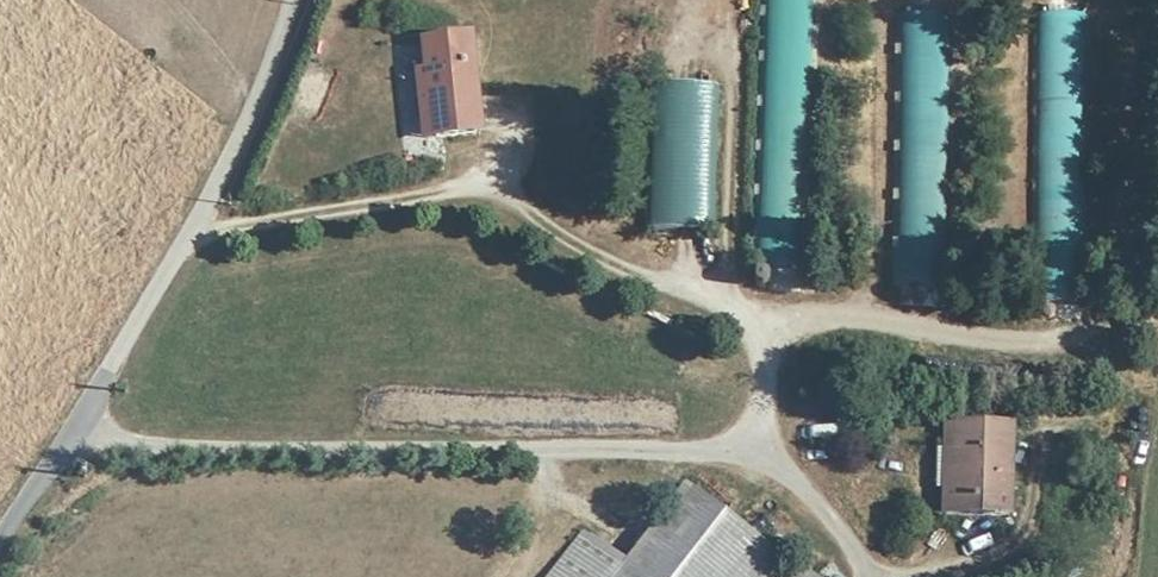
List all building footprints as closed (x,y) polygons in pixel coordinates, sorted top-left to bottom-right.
[(733,265),(785,268),(796,0),(745,0),(733,265)] [(1013,308),(1062,309),(1074,18),(1020,17),(1013,308)] [(934,24),(878,24),(872,285),(927,288),(934,24)] [(399,91),(404,133),(462,128),(453,31),(394,35),(397,62),(412,63),(415,90),(399,91)] [(397,62),(399,91),(415,90),(412,63),(397,62)] [(627,113),(623,229),(694,230),(700,80),(628,80),(627,113)] [(936,490),(914,490),(894,489),(893,514),(989,517),(994,408),(939,405),(937,449),(936,490)] [(765,561),(665,480),(585,576),(752,576),(765,561)] [(765,561),(752,576),(786,576),(765,561)]
